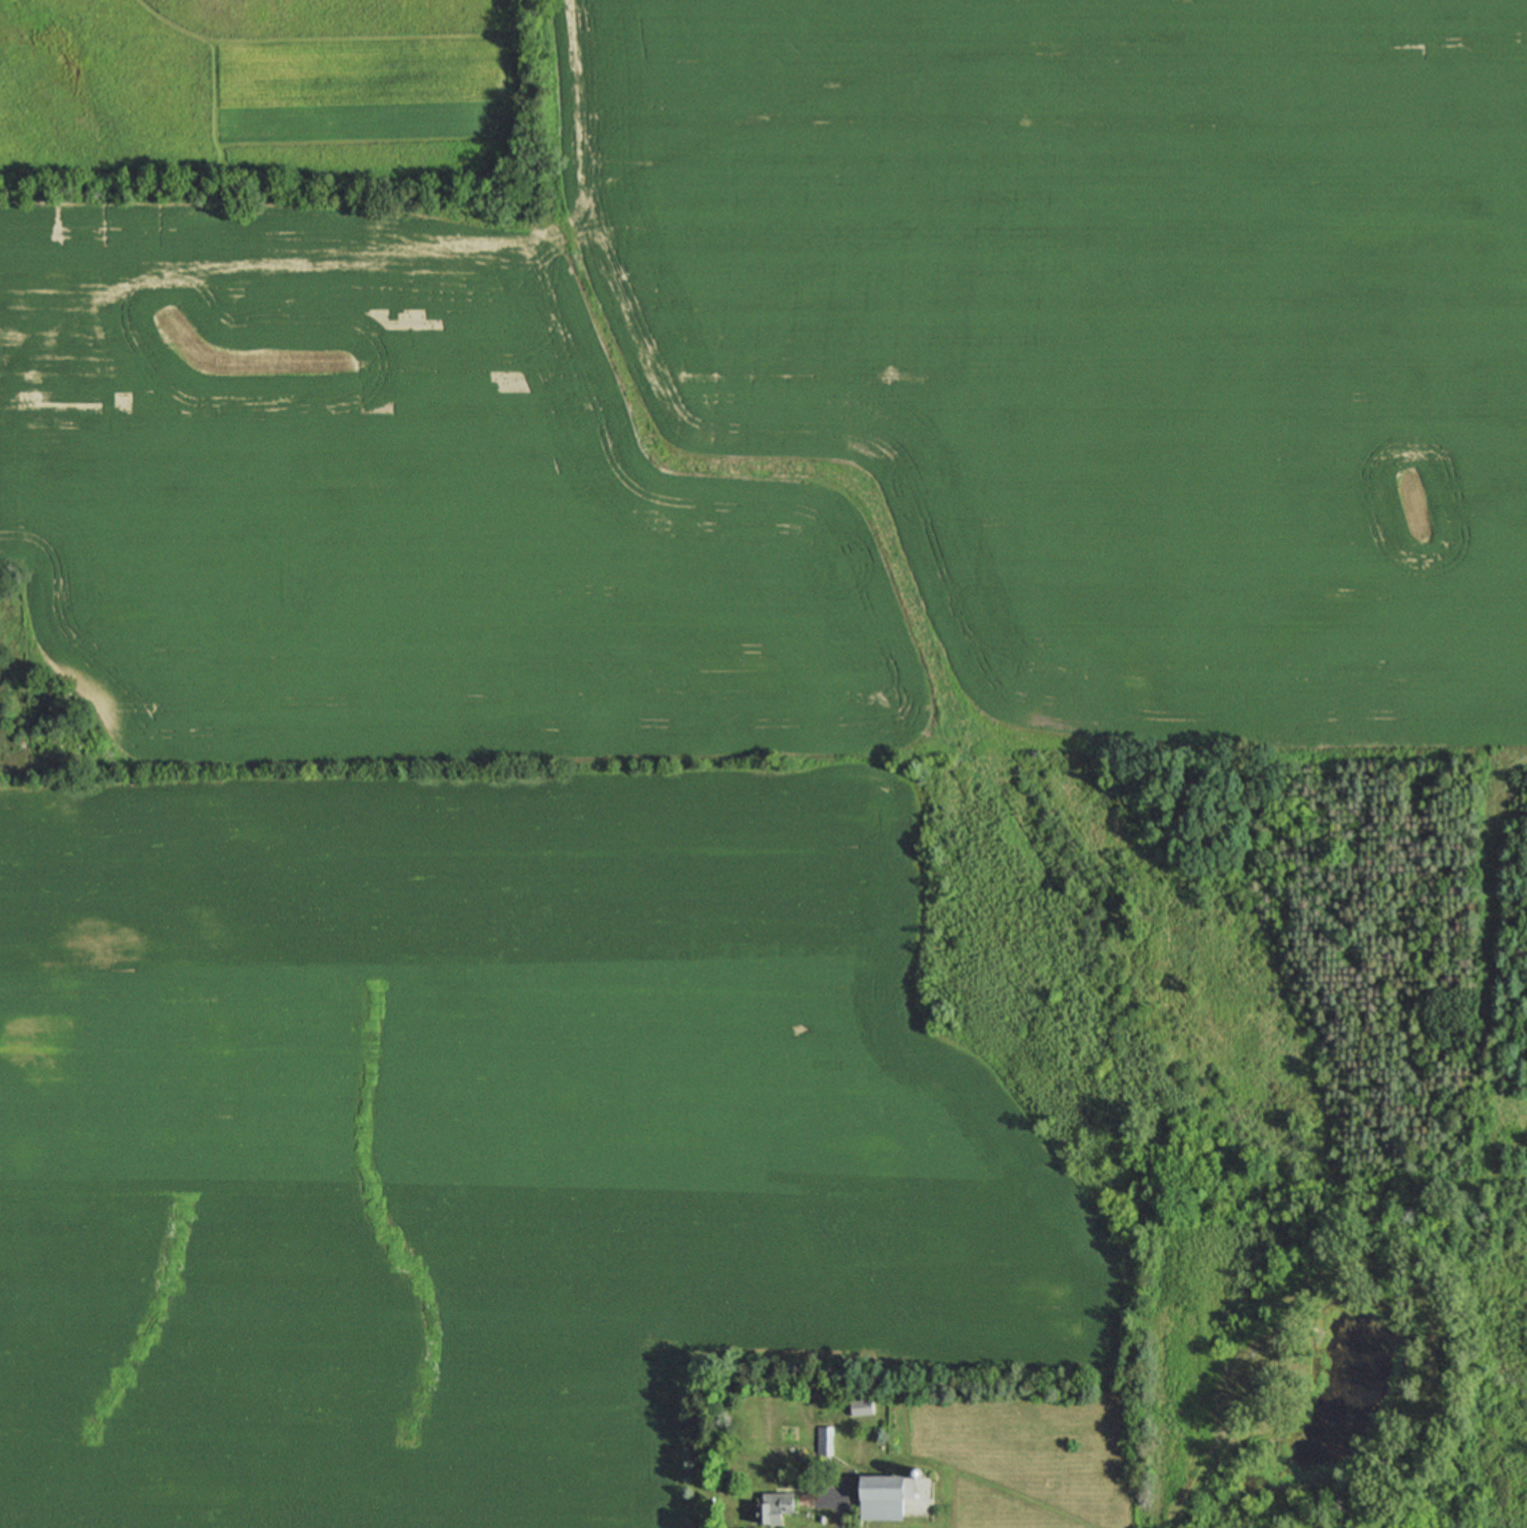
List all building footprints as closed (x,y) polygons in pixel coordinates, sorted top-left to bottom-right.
[(849,1416),(872,1415),(871,1400),(848,1401),(849,1416)] [(831,1426),(817,1426),(817,1455),(831,1455),(831,1426)] [(858,1476),(858,1521),(902,1521),(902,1476),(858,1476)] [(792,1492),(760,1493),(760,1502),(753,1502),(754,1525),(781,1525),(780,1514),(792,1514),(792,1492)]
